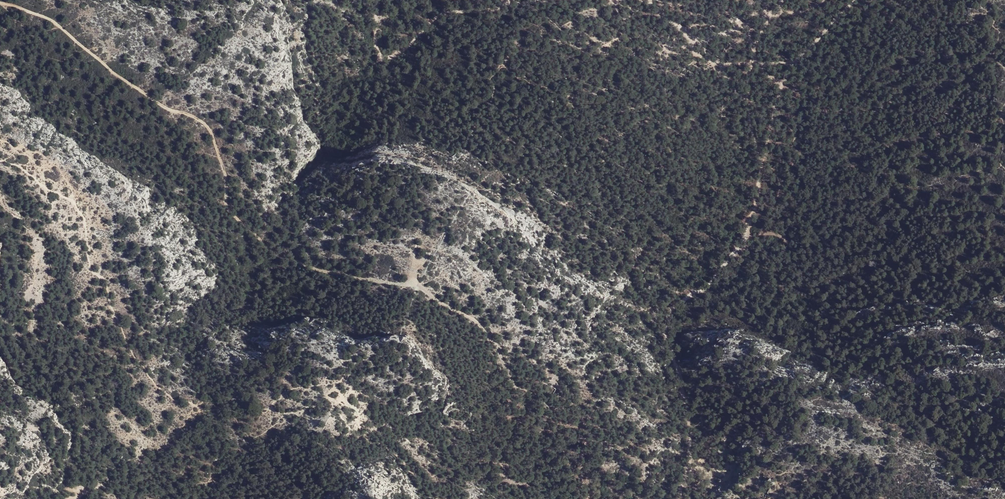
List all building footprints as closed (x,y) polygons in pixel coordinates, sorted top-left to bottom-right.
[(548,403),(556,390),(550,386),(541,399),(548,403)]
